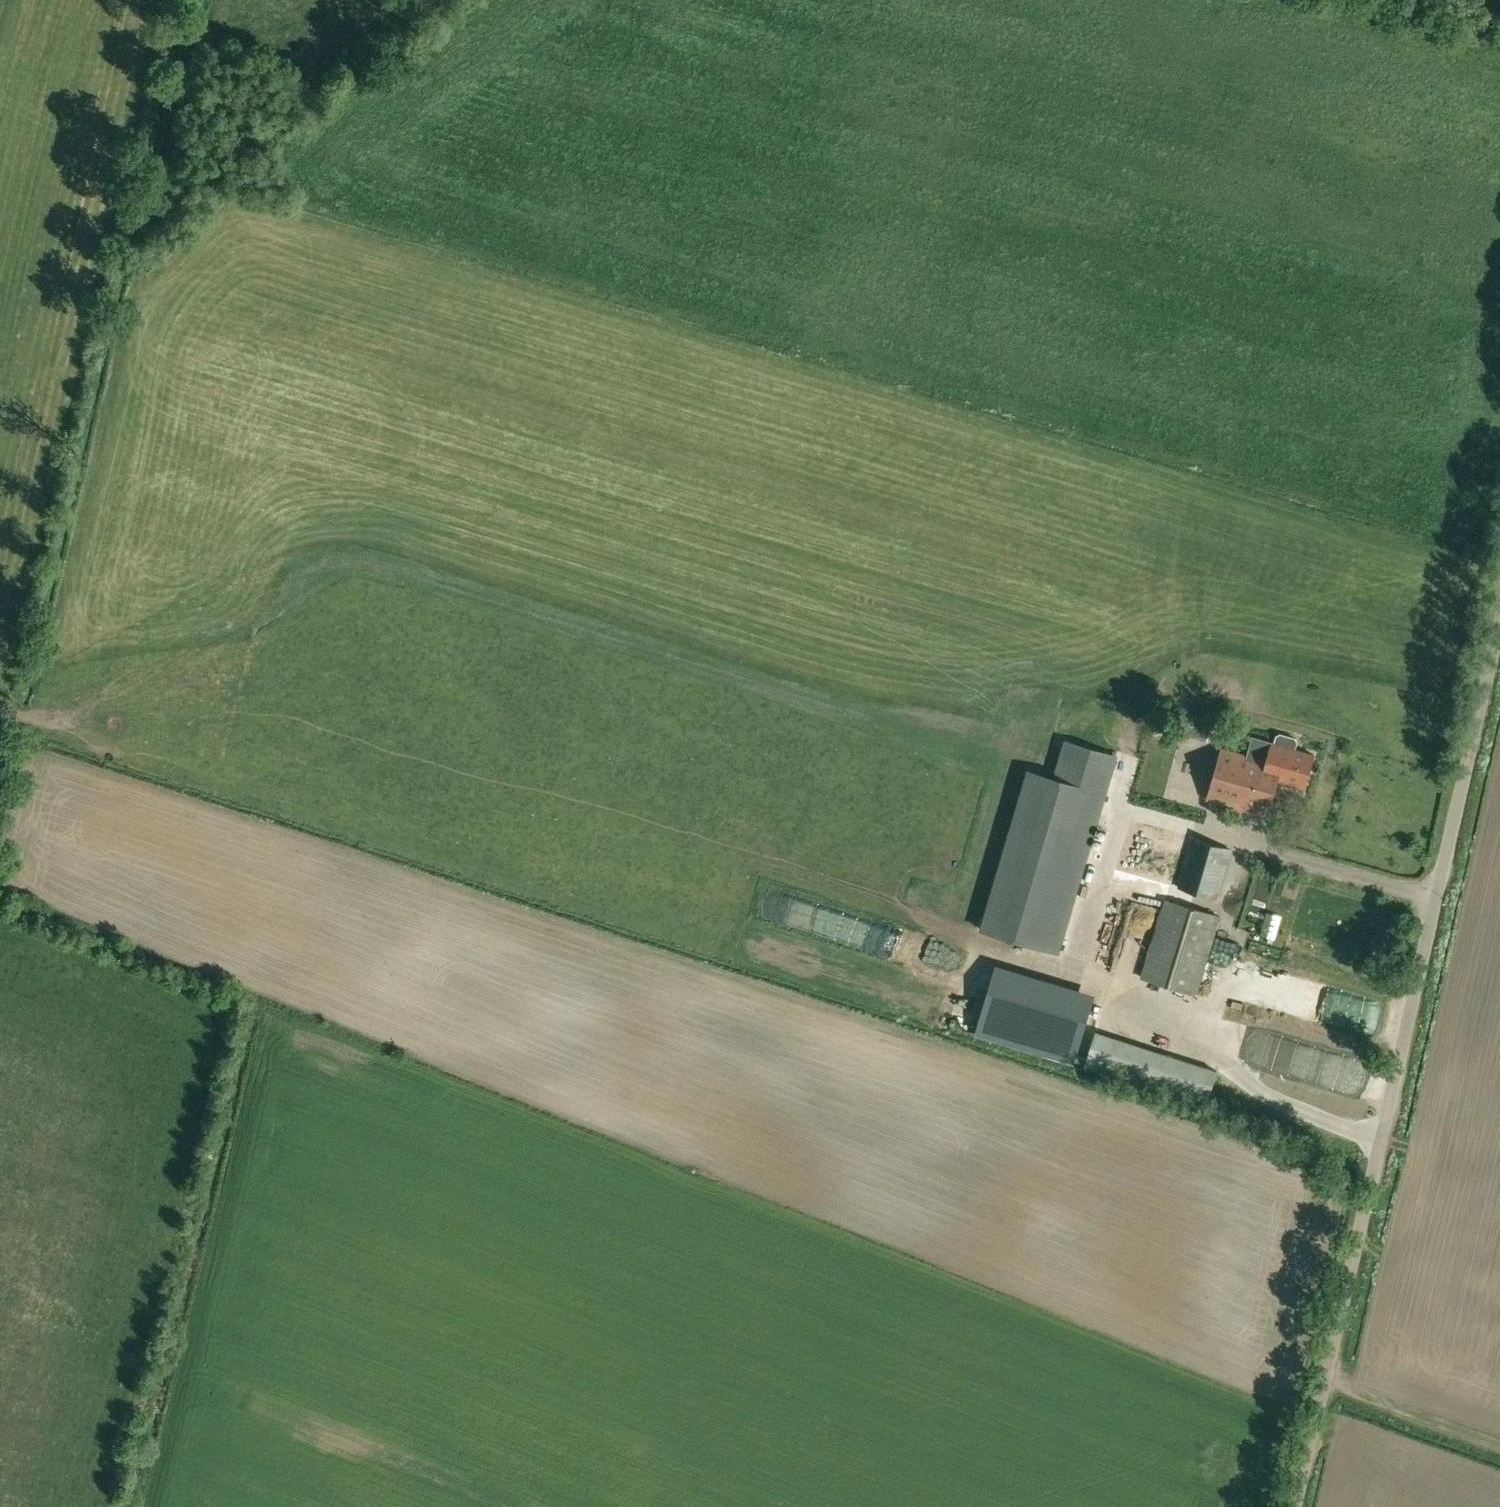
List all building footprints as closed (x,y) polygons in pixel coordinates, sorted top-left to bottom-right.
[(1274,743),(1272,743),(1267,762),(1221,749),(1207,799),(1268,816),(1277,781),(1304,788),(1314,755),(1295,749),(1297,742),(1295,738),(1280,734),(1276,736),(1274,743)] [(1010,948),(1087,970),(1115,869),(1141,778),(1142,774),(1091,759),(1081,797),(1055,790),(1010,948)] [(1181,790),(1141,778),(1115,869),(1171,884),(1185,837),(1191,839),(1178,888),(1217,899),(1231,850),(1200,840),(1204,827),(1190,823),(1192,812),(1176,807),(1181,790)] [(1197,994),(1221,916),(1165,899),(1140,978),(1197,994)] [(1404,918),(1392,915),(1389,927),(1402,930),(1404,918)] [(994,974),(976,1033),(1074,1062),(1092,1003),(994,974)]
